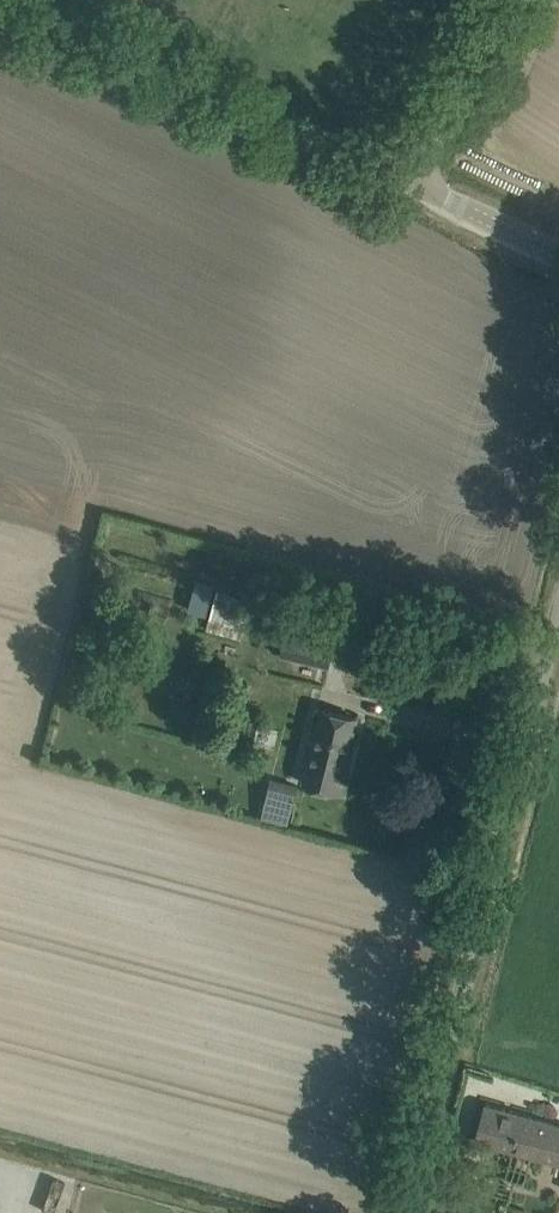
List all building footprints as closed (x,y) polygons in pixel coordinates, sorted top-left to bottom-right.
[(330,667),(337,637),(288,625),(281,655),(330,667)] [(322,709),(304,783),(345,793),(350,773),(343,771),(357,717),(322,709)] [(263,781),(256,816),(283,822),(290,787),(263,781)] [(476,1140),(558,1163),(558,1124),(486,1103),(476,1140)]
